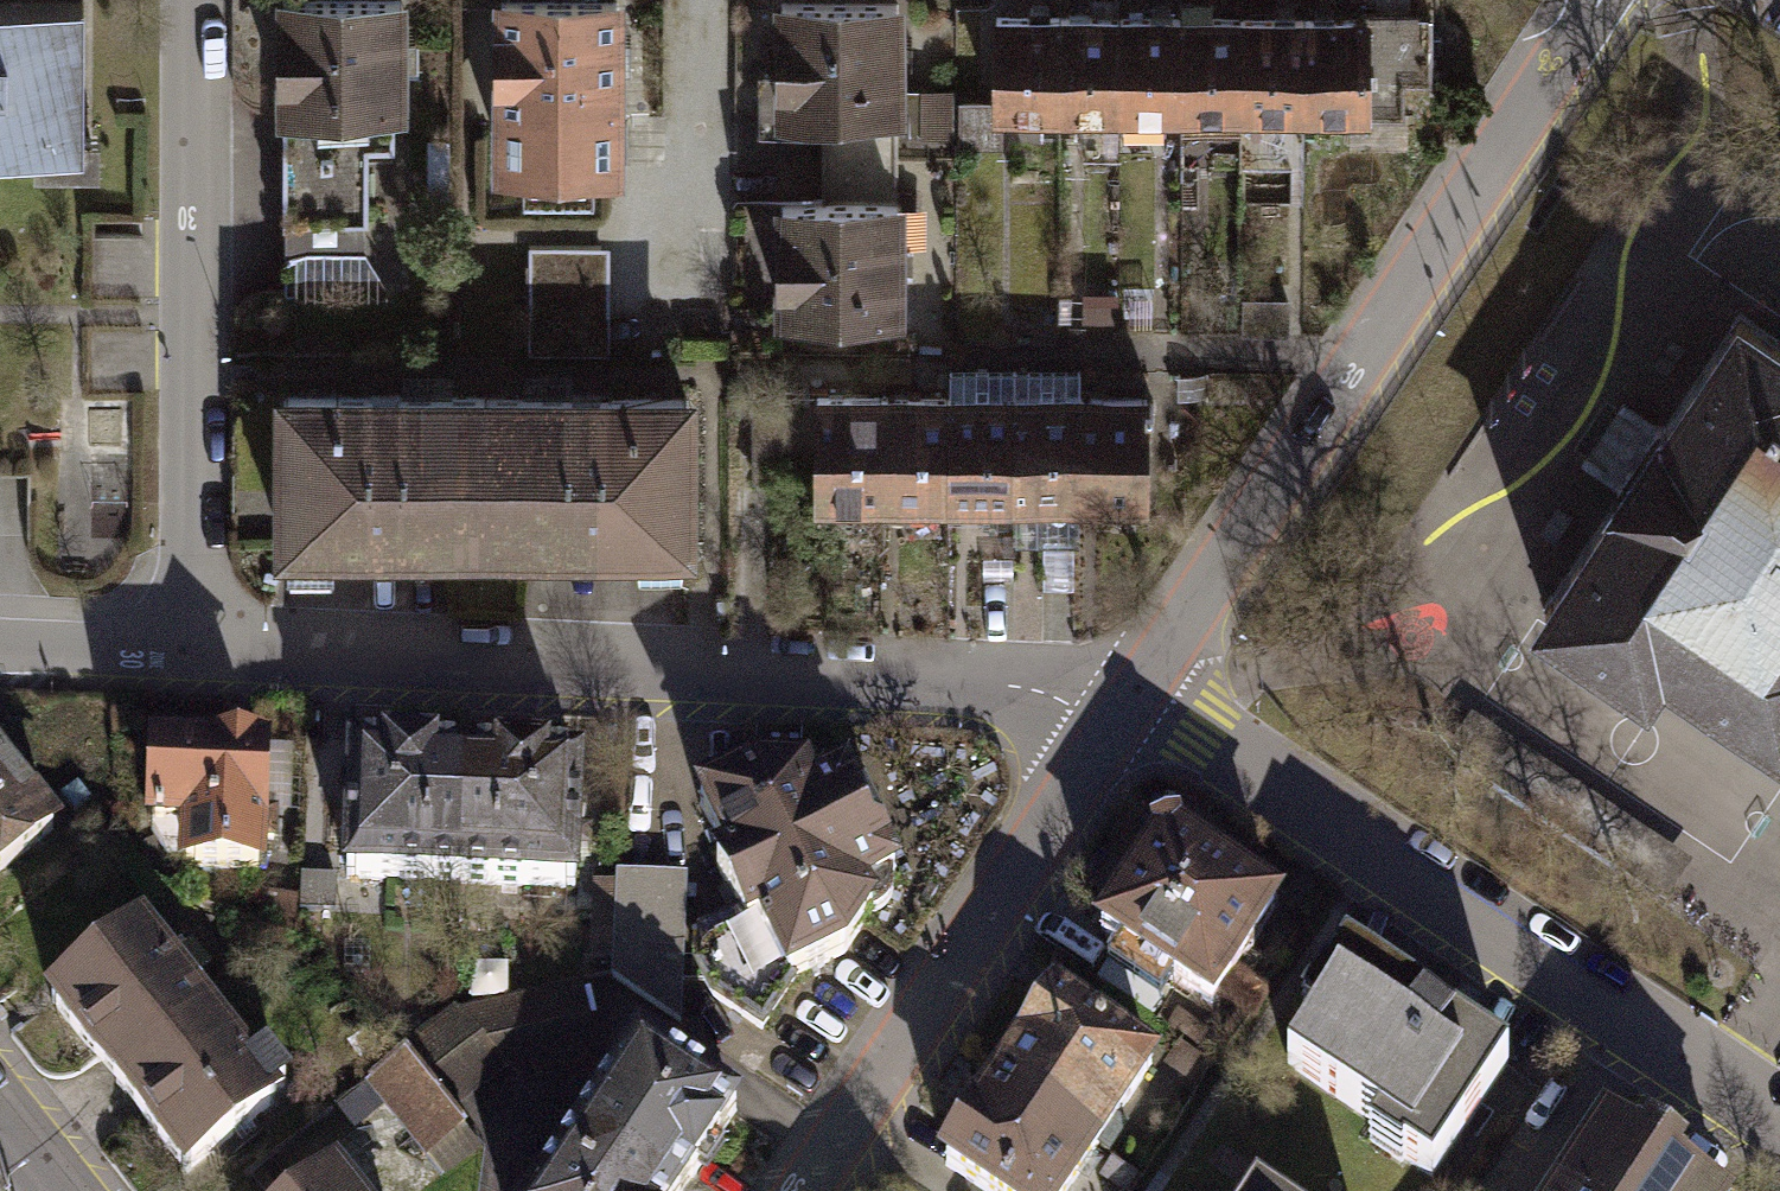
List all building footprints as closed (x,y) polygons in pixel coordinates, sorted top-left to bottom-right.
[(274,240),(357,240),(357,143),(384,142),(383,0),(273,0),(274,240)] [(488,166),(607,166),(608,0),(488,0),(488,166)] [(763,106),(814,106),(814,152),(879,152),(878,0),(762,0),(763,106)] [(89,3),(0,1),(0,145),(87,146),(89,3)] [(1246,18),(1182,19),(1182,115),(1246,115),(1246,18)] [(1307,18),(1246,18),(1246,115),(1247,168),(1308,168),(1307,118),(1307,18)] [(1430,18),(1307,18),(1307,118),(1407,118),(1407,81),(1431,81),(1430,18)] [(1057,19),(996,19),(997,115),(1057,114),(1057,19)] [(1120,19),(1057,19),(1057,114),(1120,114),(1120,19)] [(1182,19),(1120,19),(1120,114),(1182,115),(1182,19)] [(880,306),(879,152),(814,152),(815,195),(763,196),(765,308),(880,306)] [(593,246),(524,246),(524,348),(593,348),(593,246)] [(1321,274),(1284,274),(1284,294),(1321,294),(1321,274)] [(1542,608),(1645,677),(1653,665),(1652,664),(1662,651),(1779,729),(1779,342),(1751,322),(1739,314),(1732,325),(1733,326),(1664,429),(1659,425),(1615,491),(1620,495),(1552,597),(1550,596),(1542,608)] [(948,371),(948,399),(948,506),(1014,506),(1014,372),(948,371)] [(1082,372),(1014,372),(1014,506),(1082,506),(1082,399),(1082,372)] [(482,398),(281,398),(281,543),(481,543),(482,398)] [(683,399),(482,398),(481,543),(682,544),(683,399)] [(881,399),(757,399),(757,475),(814,475),(814,506),(880,506),(881,399)] [(948,399),(881,399),(880,506),(948,506),(948,399)] [(1148,400),(1082,399),(1082,506),(1147,507),(1148,400)] [(131,553),(127,496),(62,501),(66,558),(131,553)] [(256,740),(140,736),(137,812),(180,813),(179,864),(252,866),(256,740)] [(465,765),(352,762),(349,881),(461,884),(465,765)] [(578,769),(465,765),(461,884),(574,888),(578,769)] [(739,766),(687,793),(711,840),(698,847),(733,913),(693,931),(694,976),(716,1003),(752,1026),(786,971),(836,947),(862,904),(875,900),(880,887),(879,876),(890,872),(838,769),(807,785),(794,768),(739,766)] [(49,832),(0,771),(0,871),(49,832)] [(1278,911),(1180,845),(1157,850),(1102,934),(1215,1007),(1278,911)] [(325,872),(293,872),(293,910),(325,911),(325,872)] [(673,874),(607,874),(606,973),(670,1018),(673,874)] [(287,892),(251,892),(251,909),(287,909),(287,892)] [(198,1009),(127,918),(32,993),(104,1083),(198,1009)] [(1424,1177),(1501,1060),(1339,953),(1323,977),(1333,983),(1280,1063),(1400,1142),(1391,1156),(1424,1177)] [(570,983),(442,1006),(496,1065),(583,1052),(570,983)] [(1055,1005),(1001,1087),(1095,1149),(1149,1067),(1055,1005)] [(442,1006),(386,1049),(437,1111),(496,1065),(442,1006)] [(240,1061),(198,1009),(104,1083),(174,1171),(281,1086),(253,1050),(240,1061)] [(576,1140),(652,1190),(682,1190),(736,1111),(639,1046),(576,1140)] [(352,1079),(415,1155),(451,1126),(437,1111),(386,1049),(352,1079)] [(949,1168),(984,1190),(1067,1190),(1095,1149),(1001,1087),(949,1168)] [(1562,1190),(1705,1190),(1606,1125),(1562,1190)] [(542,1190),(652,1190),(576,1140),(542,1190)] [(325,1164),(290,1190),(346,1190),(325,1164)]
